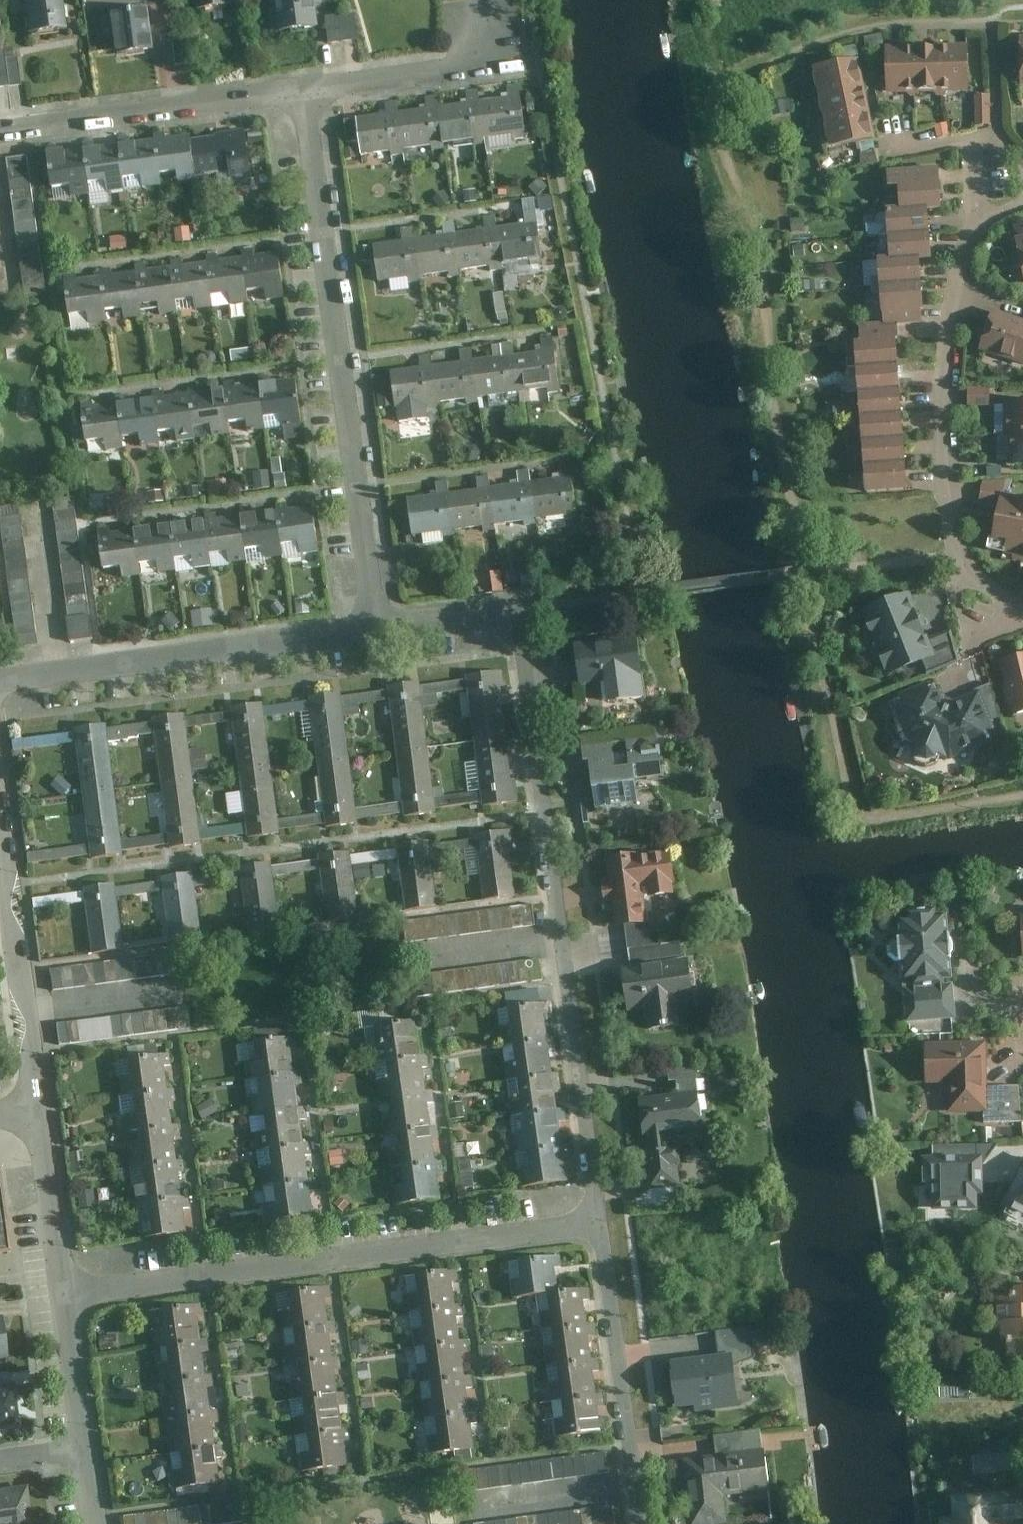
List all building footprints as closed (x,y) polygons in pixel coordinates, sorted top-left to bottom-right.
[(64,0),(25,0),(29,31),(67,26),(64,0)] [(317,0),(278,0),(283,35),(321,30),(317,0)] [(153,47),(148,2),(113,6),(118,51),(153,47)] [(342,17),(346,43),(361,41),(357,14),(342,17)] [(342,17),(327,19),(331,46),(346,43),(342,17)] [(164,66),(176,64),(173,36),(172,28),(160,29),(164,66)] [(888,89),(915,88),(914,42),(888,43),(888,89)] [(941,42),(914,42),(915,88),(942,88),(941,42)] [(966,42),(941,42),(942,88),(967,88),(966,42)] [(10,85),(6,56),(5,46),(0,46),(0,86),(10,85)] [(18,54),(6,56),(10,85),(22,83),(18,54)] [(818,94),(864,84),(858,58),(812,68),(818,94)] [(507,95),(478,98),(482,136),(512,132),(513,139),(525,137),(519,82),(507,84),(507,95)] [(818,94),(823,120),(870,110),(864,84),(818,94)] [(439,104),(443,140),(472,136),(473,143),(483,142),(482,136),(478,98),(478,89),(466,90),(466,100),(439,104)] [(425,106),(402,109),(406,146),(431,143),(432,148),(444,147),(443,140),(439,104),(438,93),(425,94),(425,106)] [(992,124),(991,95),(977,96),(977,124),(992,124)] [(402,147),(406,146),(402,109),(397,109),(397,99),(385,100),(385,111),(356,116),(361,152),(389,149),(390,154),(403,152),(402,147)] [(870,110),(823,120),(828,146),(875,136),(870,110)] [(245,130),(192,136),(197,173),(231,169),(233,187),(252,185),(245,130)] [(192,132),(156,137),(160,169),(177,167),(179,180),(198,178),(197,173),(192,136),(192,132)] [(156,137),(120,141),(124,174),(141,171),(143,185),(161,182),(160,169),(156,137)] [(120,141),(84,146),(88,178),(106,176),(107,189),(126,188),(124,174),(120,141)] [(90,192),(88,178),(84,146),(48,151),(52,183),(71,181),(73,194),(90,192)] [(46,292),(27,155),(5,158),(25,295),(46,292)] [(899,181),(939,179),(938,166),(888,169),(889,182),(899,181)] [(899,181),(900,204),(927,203),(940,202),(939,179),(899,181)] [(929,230),(927,203),(900,204),(888,205),(889,232),(929,230)] [(455,231),(460,267),(488,264),(489,270),(503,268),(502,261),(497,225),(495,215),(483,216),(484,227),(455,231)] [(443,233),(414,237),(419,273),(447,269),(448,275),(461,274),(460,267),(455,231),(454,219),(441,221),(443,233)] [(539,219),(497,225),(502,261),(544,255),(539,219)] [(420,280),(419,273),(414,237),(413,225),(400,227),(401,238),(372,242),(377,279),(408,275),(408,282),(420,280)] [(929,230),(889,232),(890,255),(920,253),(930,252),(929,230)] [(245,257),(249,289),(267,287),(268,298),(285,296),(280,252),(245,257)] [(879,280),(921,277),(920,253),(890,255),(877,256),(879,280)] [(245,257),(208,261),(212,294),(232,291),(234,303),(250,300),(249,289),(245,257)] [(173,265),(177,298),(194,296),(196,308),(214,305),(212,294),(208,261),(173,265)] [(173,265),(137,270),(141,303),(160,300),(161,312),(179,311),(177,298),(173,265)] [(137,270),(102,274),(106,307),(124,305),(126,317),(143,314),(141,303),(137,270)] [(65,279),(69,311),(88,309),(89,322),(108,320),(106,307),(102,274),(65,279)] [(921,277),(879,280),(881,307),(923,303),(921,277)] [(881,307),(882,323),(893,322),(925,320),(923,303),(881,307)] [(1022,362),(1022,324),(990,313),(978,347),(1022,362)] [(859,324),(860,339),(894,336),(893,322),(882,323),(859,324)] [(514,353),(518,393),(559,389),(555,351),(553,336),(540,337),(541,349),(514,353)] [(854,339),(856,364),(896,361),(894,336),(860,339),(854,339)] [(473,359),(477,397),(518,393),(514,353),(513,342),(501,343),(502,355),(473,359)] [(460,360),(432,363),(435,401),(477,397),(473,359),(472,347),(459,348),(460,360)] [(426,402),(435,401),(432,363),(430,353),(418,354),(419,364),(391,368),(397,422),(428,417),(426,402)] [(896,361),(856,364),(858,389),(898,386),(896,361)] [(262,383),(266,414),(283,413),(286,438),(304,436),(297,378),(262,383)] [(262,383),(226,387),(230,422),(248,419),(249,430),(267,428),(266,414),(262,383)] [(898,386),(858,389),(859,414),(900,411),(898,386)] [(191,392),(195,426),(212,425),(213,434),(231,433),(230,422),(226,387),(191,392)] [(998,389),(973,390),(974,402),(998,402),(998,389)] [(191,392),(155,396),(159,431),(175,429),(176,440),(197,438),(195,426),(191,392)] [(118,401),(122,435),(141,433),(142,444),(160,443),(159,431),(155,396),(118,401)] [(122,435),(118,401),(82,405),(87,440),(105,437),(106,449),(124,447),(122,435)] [(1004,433),(1022,433),(1022,403),(1002,403),(1001,433),(1004,433)] [(900,411),(859,414),(861,438),(902,435),(900,411)] [(1004,433),(1004,464),(1022,464),(1022,433),(1004,433)] [(902,435),(861,438),(863,462),(904,459),(902,435)] [(904,459),(863,462),(865,488),(906,485),(904,459)] [(560,477),(530,481),(535,517),(565,514),(566,519),(577,518),(571,475),(570,464),(558,465),(560,477)] [(518,482),(489,486),(494,523),(523,519),(523,525),(536,524),(535,517),(530,481),(529,469),(516,470),(518,482)] [(256,487),(284,485),(283,470),(255,472),(256,487)] [(448,492),(453,528),(482,525),(483,530),(494,528),(494,523),(489,486),(488,475),(476,476),(477,487),(448,492)] [(436,493),(407,497),(411,534),(441,531),(442,536),(453,534),(453,528),(448,492),(446,479),(435,481),(436,493)] [(74,496),(51,499),(71,638),(95,636),(74,496)] [(1012,499),(997,496),(989,537),(985,536),(983,544),(1001,548),(1011,550),(1010,554),(1022,556),(1022,501),(1012,499)] [(0,509),(0,526),(17,644),(40,640),(20,506),(0,509)] [(280,511),(283,543),(301,541),(302,552),(320,551),(314,507),(280,511)] [(244,515),(248,549),(266,547),(267,557),(285,555),(283,543),(280,511),(244,515)] [(244,515),(208,520),(212,553),(230,551),(231,562),(249,560),(248,549),(244,515)] [(173,524),(177,557),(193,555),(194,567),(213,565),(212,553),(208,520),(173,524)] [(173,524),(136,528),(140,562),(158,559),(159,572),(178,569),(177,557),(173,524)] [(100,532),(104,566),(122,564),(123,576),(141,574),(140,562),(136,528),(100,532)] [(481,572),(483,591),(503,590),(501,570),(481,572)] [(908,593),(863,611),(887,671),(920,657),(927,673),(959,662),(951,631),(928,641),(908,593)] [(635,637),(574,644),(578,683),(602,680),(605,701),(643,696),(635,637)] [(1000,661),(1006,685),(1004,686),(1011,713),(1022,710),(1022,656),(1000,661)] [(463,677),(471,736),(507,731),(499,672),(463,677)] [(395,748),(425,744),(416,682),(386,686),(395,748)] [(927,684),(891,700),(908,740),(917,744),(915,748),(918,756),(927,760),(935,757),(937,753),(951,759),(988,743),(984,732),(993,728),(990,720),(979,693),(950,704),(945,701),(941,691),(931,695),(927,684)] [(991,687),(979,693),(990,720),(999,717),(991,687)] [(314,760),(348,756),(340,694),(306,699),(314,760)] [(235,770),(269,766),(260,704),(227,709),(235,770)] [(156,783),(191,778),(182,712),(147,717),(156,783)] [(663,777),(656,726),(584,735),(594,808),(636,802),(633,780),(663,777)] [(105,727),(70,731),(78,794),(113,789),(105,727)] [(507,731),(471,736),(481,807),(517,802),(507,731)] [(425,744),(395,748),(405,816),(435,811),(425,744)] [(357,822),(348,756),(314,760),(324,827),(357,822)] [(277,830),(269,766),(235,770),(243,834),(277,830)] [(200,842),(191,778),(156,783),(165,847),(200,842)] [(121,853),(113,789),(78,794),(86,858),(121,853)] [(512,832),(478,837),(487,897),(521,892),(512,832)] [(433,841),(399,846),(409,910),(443,905),(433,841)] [(352,853),(321,858),(330,921),(362,917),(352,853)] [(638,853),(605,857),(608,885),(601,885),(604,903),(610,902),(614,927),(624,926),(645,923),(647,923),(643,888),(646,887),(647,898),(674,894),(669,855),(639,858),(638,853)] [(268,864),(235,869),(246,932),(278,926),(268,864)] [(190,874),(158,878),(168,942),(200,938),(190,874)] [(114,884),(78,889),(86,952),(122,947),(114,884)] [(543,901),(401,924),(404,942),(546,920),(543,901)] [(950,914),(897,918),(905,1023),(958,1019),(950,914)] [(624,926),(627,949),(663,944),(661,931),(646,933),(645,923),(624,926)] [(627,949),(629,967),(684,959),(681,942),(663,944),(627,949)] [(181,951),(54,969),(57,991),(184,973),(181,951)] [(543,957),(418,975),(421,995),(546,977),(543,957)] [(629,967),(621,968),(627,1014),(642,1011),(645,1031),(682,1026),(680,1006),(695,1004),(688,959),(684,959),(629,967)] [(496,1009),(501,1044),(546,1038),(543,1015),(551,1014),(550,1003),(496,1009)] [(189,1006),(60,1022),(63,1043),(192,1027),(189,1006)] [(373,1046),(375,1060),(422,1054),(419,1032),(423,1031),(422,1020),(390,1024),(388,1009),(342,1015),(344,1031),(363,1030),(365,1047),(373,1046)] [(242,1043),(246,1078),(293,1072),(290,1049),(297,1048),(296,1036),(242,1043)] [(501,1044),(506,1081),(551,1075),(548,1051),(556,1050),(554,1037),(546,1038),(501,1044)] [(927,1046),(927,1081),(929,1081),(929,1073),(950,1073),(951,1111),(985,1110),(986,1110),(985,1087),(984,1045),(927,1046)] [(115,1059),(120,1096),(166,1089),(163,1066),(170,1065),(169,1053),(115,1059)] [(427,1054),(422,1054),(375,1060),(379,1096),(424,1091),(421,1068),(429,1067),(427,1054)] [(678,1096),(697,1094),(693,1065),(667,1068),(668,1082),(676,1081),(678,1096)] [(246,1078),(251,1115),(298,1108),(295,1085),(303,1084),(301,1070),(293,1072),(246,1078)] [(506,1081),(510,1118),(557,1111),(554,1093),(561,1092),(558,1074),(551,1075),(506,1081)] [(120,1096),(125,1132),(171,1126),(168,1103),(175,1102),(173,1089),(166,1089),(120,1096)] [(433,1090),(424,1091),(379,1096),(384,1133),(429,1126),(426,1104),(435,1103),(433,1090)] [(678,1096),(638,1100),(649,1191),(681,1188),(676,1148),(663,1149),(661,1136),(700,1132),(697,1094),(678,1096)] [(251,1115),(257,1151),(302,1144),(299,1121),(307,1120),(305,1107),(298,1108),(251,1115)] [(510,1118),(515,1153),(562,1146),(559,1122),(565,1121),(563,1109),(557,1111),(510,1118)] [(125,1132),(130,1168),(176,1162),(173,1138),(180,1137),(178,1125),(171,1126),(125,1132)] [(438,1125),(429,1126),(384,1133),(389,1169),(435,1163),(431,1139),(439,1138),(438,1125)] [(257,1151),(262,1187),(307,1180),(304,1156),(312,1155),(310,1142),(302,1144),(257,1151)] [(515,1153),(520,1189),(568,1182),(564,1158),(570,1157),(568,1145),(562,1146),(515,1153)] [(924,1159),(925,1183),(934,1183),(935,1209),(976,1208),(976,1192),(982,1192),(982,1171),(979,1171),(979,1157),(977,1157),(977,1145),(933,1146),(934,1159),(924,1159)] [(130,1168),(135,1204),(181,1198),(178,1174),(184,1173),(182,1161),(176,1162),(130,1168)] [(442,1162),(435,1163),(389,1169),(393,1206),(440,1200),(436,1176),(443,1175),(442,1162)] [(11,1252),(1,1170),(0,1170),(0,1253),(11,1252)] [(1004,1206),(1022,1216),(1022,1172),(1004,1206)] [(262,1187),(267,1224),(312,1218),(309,1192),(317,1191),(315,1179),(307,1180),(262,1187)] [(135,1204),(139,1241),(186,1235),(182,1209),(189,1208),(188,1198),(181,1198),(135,1204)] [(545,1295),(557,1294),(554,1269),(562,1268),(560,1257),(508,1263),(512,1300),(545,1295)] [(403,1276),(408,1312),(453,1306),(451,1282),(458,1281),(457,1269),(403,1276)] [(279,1313),(281,1329),(327,1322),(323,1300),(332,1299),(330,1287),(286,1294),(288,1312),(279,1313)] [(541,1332),(550,1331),(586,1325),(583,1302),(591,1300),(589,1289),(557,1294),(545,1295),(548,1313),(539,1314),(541,1332)] [(991,1292),(988,1357),(1022,1358),(1022,1294),(991,1292)] [(408,1312),(413,1347),(459,1341),(455,1318),(464,1317),(461,1304),(453,1306),(408,1312)] [(149,1312),(154,1347),(199,1342),(196,1317),(205,1316),(203,1305),(149,1312)] [(9,1359),(3,1318),(0,1318),(0,1360),(9,1359)] [(281,1329),(286,1366),(332,1359),(327,1322),(281,1329)] [(546,1368),(555,1367),(591,1362),(588,1337),(595,1336),(593,1324),(586,1325),(550,1331),(553,1350),(544,1351),(546,1368)] [(719,1336),(723,1361),(734,1360),(734,1364),(758,1361),(754,1331),(719,1336)] [(413,1347),(418,1384),(464,1377),(461,1354),(468,1353),(466,1340),(459,1341),(413,1347)] [(154,1347),(158,1383),(204,1377),(201,1353),(209,1351),(208,1341),(199,1342),(154,1347)] [(286,1366),(292,1403),(337,1396),(333,1371),(340,1370),(339,1358),(332,1359),(286,1366)] [(551,1404),(560,1403),(597,1398),(593,1372),(601,1371),(599,1360),(591,1362),(555,1367),(558,1384),(549,1385),(551,1404)] [(682,1366),(688,1411),(739,1406),(734,1364),(734,1360),(723,1361),(682,1366)] [(158,1383),(163,1419),(208,1413),(205,1389),(214,1387),(212,1375),(204,1377),(158,1383)] [(418,1384),(423,1420),(470,1413),(467,1390),(473,1389),(471,1376),(464,1377),(418,1384)] [(0,1387),(0,1432),(20,1429),(14,1385),(0,1387)] [(292,1403),(296,1437),(342,1431),(338,1407),(345,1406),(343,1395),(337,1396),(292,1403)] [(554,1421),(555,1439),(601,1434),(598,1408),(605,1407),(603,1397),(597,1398),(560,1403),(562,1421),(554,1421)] [(163,1419),(168,1455),(213,1450),(210,1425),(218,1424),(216,1411),(208,1413),(163,1419)] [(423,1420),(427,1457),(475,1450),(472,1425),(478,1424),(476,1412),(470,1413),(423,1420)] [(296,1437),(301,1474),(347,1467),(343,1443),(351,1442),(349,1430),(342,1431),(296,1437)] [(168,1455),(174,1493),(219,1487),(215,1460),(223,1459),(221,1448),(213,1450),(168,1455)] [(607,1451),(470,1469),(473,1490),(610,1472),(607,1451)] [(681,1461),(688,1523),(727,1523),(723,1497),(767,1493),(763,1453),(681,1461)] [(927,1523),(929,1523),(1016,1523),(1017,1523),(966,1478),(927,1523)] [(0,1493),(0,1523),(33,1523),(28,1488),(0,1493)] [(121,1512),(123,1523),(224,1523),(246,1521),(243,1497),(121,1512)] [(475,1523),(618,1523),(616,1505),(475,1523)]
